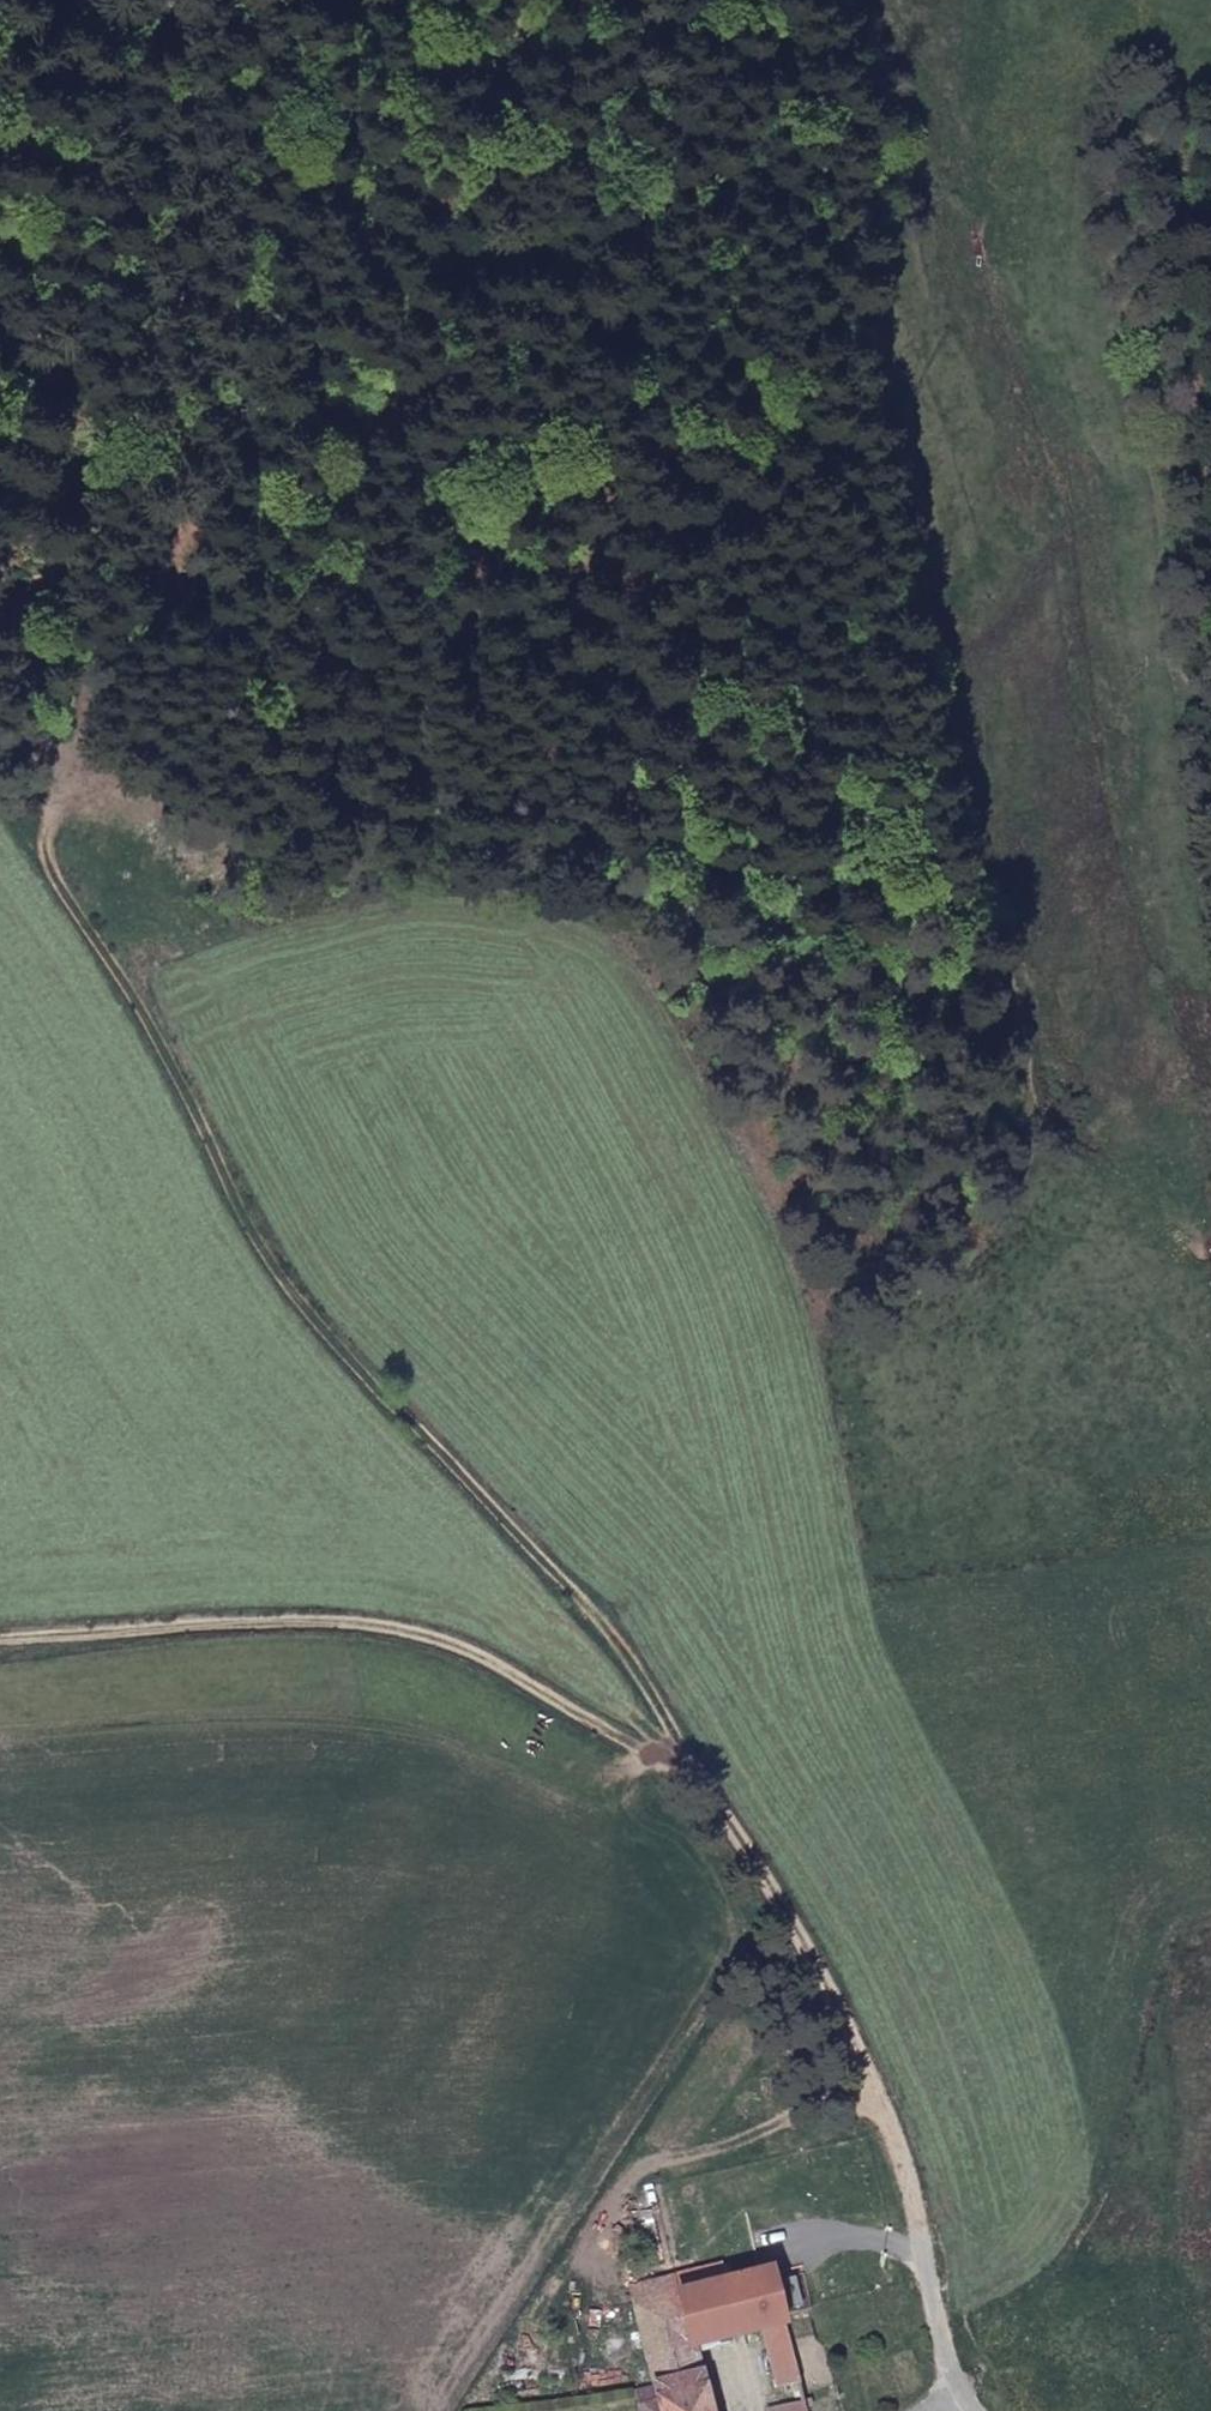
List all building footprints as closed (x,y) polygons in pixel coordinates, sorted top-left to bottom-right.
[(769,2385),(792,2381),(788,2358),(769,2270),(628,2300),(645,2382),(697,2374),(692,2350),(759,2335),(769,2385)] [(645,2382),(648,2399),(633,2403),(635,2410),(705,2410),(697,2374),(645,2382)]
